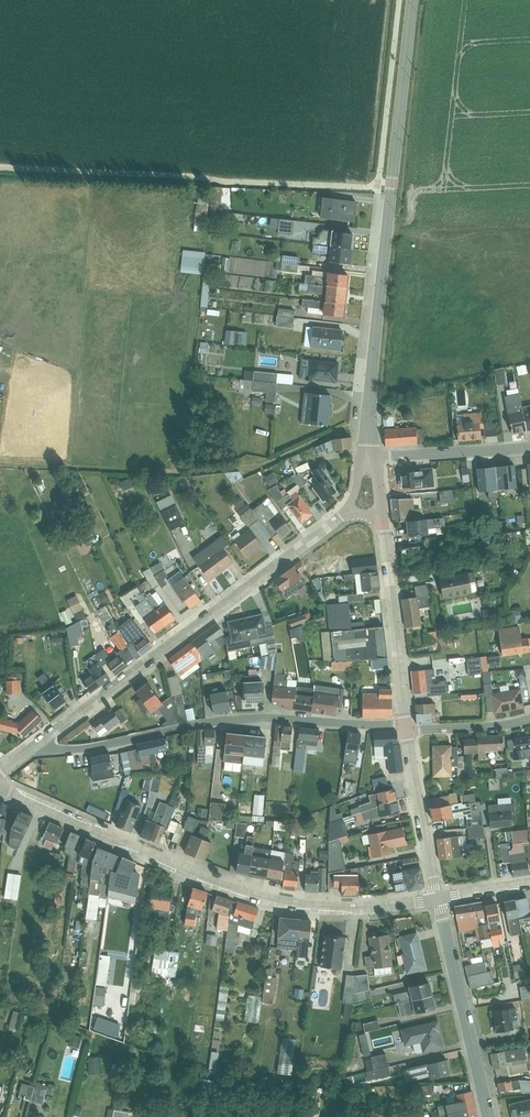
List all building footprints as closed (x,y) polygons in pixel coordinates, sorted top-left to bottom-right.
[(214,187),(210,211),(219,212),(221,193),(236,194),(236,196),(244,196),(244,190),(226,189),(226,188),(222,188),(222,187),(214,187)] [(193,233),(205,234),(209,205),(207,205),(209,196),(198,195),(197,210),(195,210),(193,233)] [(323,199),(320,218),(344,221),(344,218),(354,219),(356,203),(357,203),(323,199)] [(219,212),(210,211),(208,232),(218,233),(219,220),(216,220),(216,217),(242,221),(243,215),(219,212)] [(292,235),(294,220),(279,219),(278,233),(292,235)] [(313,244),(351,248),(352,234),(323,231),(319,234),(319,238),(313,238),(313,244)] [(349,264),(351,248),(313,244),(312,253),(329,255),(328,263),(340,265),(340,263),(349,264)] [(203,272),(205,254),(205,253),(183,251),(181,273),(203,275),(203,272)] [(203,272),(211,273),(213,255),(205,254),(203,272)] [(298,265),(299,258),(282,256),(282,257),(275,256),(274,262),(276,263),(298,265)] [(297,273),(298,265),(276,263),(275,270),(297,273)] [(203,275),(202,288),(210,288),(211,273),(203,272),(203,275)] [(309,285),(347,289),(348,276),(312,272),(312,276),(306,275),(305,284),(308,285),(309,285)] [(273,281),(266,280),(265,291),(272,292),(273,281)] [(308,293),(308,285),(305,284),(300,284),(299,291),(308,293)] [(345,304),(347,289),(309,285),(308,285),(308,293),(326,295),(325,302),(345,304)] [(201,307),(208,308),(210,288),(202,288),(201,307)] [(345,304),(325,302),(303,299),(302,307),(308,308),(308,313),(343,317),(345,304)] [(278,309),(277,316),(293,318),(294,311),(278,309)] [(277,316),(276,326),(293,328),(294,318),(293,318),(277,316)] [(306,327),(304,346),(340,350),(342,331),(306,327)] [(226,331),(225,344),(234,345),(234,344),(246,345),(247,335),(242,334),(242,332),(226,331)] [(199,353),(206,353),(207,344),(200,343),(199,353)] [(338,363),(302,360),(300,379),(306,379),(306,380),(336,383),(338,363)] [(528,373),(526,365),(517,367),(519,375),(528,373)] [(506,384),(503,368),(494,370),(496,385),(506,384)] [(244,380),(277,383),(278,374),(245,371),(244,380)] [(207,377),(196,375),(194,393),(201,394),(201,389),(205,389),(206,387),(208,387),(209,382),(206,382),(207,377)] [(275,402),(277,383),(244,380),(240,380),(240,381),(233,380),(232,389),(239,390),(239,392),(252,394),(252,391),(266,393),(265,402),(275,402)] [(527,431),(522,408),(518,388),(506,391),(507,396),(504,397),(512,434),(527,431)] [(304,393),(301,423),(327,426),(328,416),(331,416),(332,406),(330,406),(331,396),(304,393)] [(276,406),(266,405),(265,413),(275,414),(276,406)] [(527,431),(529,430),(529,406),(522,408),(527,431)] [(463,414),(463,415),(456,415),(457,433),(456,433),(457,435),(457,441),(481,439),(481,438),(498,437),(497,423),(483,424),(482,413),(463,414)] [(384,418),(384,426),(394,426),(393,417),(384,418)] [(385,447),(417,445),(416,428),(384,430),(385,447)] [(334,450),(352,449),(350,438),(333,440),(315,448),(319,457),(334,450)] [(288,459),(291,464),(296,475),(298,474),(309,469),(307,463),(298,467),(296,462),(301,460),(299,454),(288,459)] [(464,483),(465,482),(467,487),(471,487),(466,461),(461,462),(463,469),(462,469),(464,483)] [(287,479),(292,477),(296,475),(291,464),(286,465),(287,468),(283,471),(287,479)] [(495,465),(498,490),(517,489),(514,465),(507,466),(507,464),(495,465)] [(479,492),(498,490),(495,465),(484,466),(484,468),(477,469),(479,492)] [(312,473),(314,476),(309,480),(314,487),(313,487),(324,501),(336,492),(331,486),(333,485),(319,467),(312,473)] [(434,488),(432,470),(417,471),(417,470),(408,471),(409,473),(401,474),(401,479),(400,479),(401,487),(402,487),(402,488),(409,487),(410,490),(434,488)] [(225,473),(233,484),(243,477),(239,472),(225,473)] [(262,478),(267,487),(276,481),(271,473),(262,478)] [(292,477),(298,485),(300,488),(306,484),(298,474),(296,475),(292,477)] [(129,479),(120,482),(124,491),(133,488),(129,479)] [(300,488),(298,485),(287,492),(285,489),(281,492),(276,486),(269,489),(283,509),(287,505),(301,523),(312,514),(297,493),(301,490),(300,488)] [(74,486),(70,489),(71,491),(70,492),(73,500),(80,497),(74,486)] [(452,491),(440,492),(441,503),(453,501),(453,500),(458,499),(457,494),(452,494),(452,491)] [(171,495),(156,502),(170,531),(185,524),(171,495)] [(246,504),(240,497),(232,503),(238,510),(246,504)] [(190,500),(194,508),(199,506),(194,498),(190,500)] [(413,499),(391,499),(393,523),(422,519),(421,509),(414,509),(413,499)] [(252,511),(259,520),(272,538),(278,534),(281,538),(291,530),(272,503),(266,508),(262,503),(252,511)] [(252,511),(247,504),(237,512),(248,527),(259,520),(252,511)] [(408,536),(429,535),(428,530),(445,527),(444,519),(444,518),(425,520),(407,522),(407,527),(406,527),(407,535),(408,535),(408,536)] [(461,522),(446,528),(448,535),(471,528),(469,521),(461,523),(461,522)] [(249,529),(234,541),(246,558),(262,546),(249,529)] [(87,547),(94,544),(88,532),(81,535),(87,547)] [(448,536),(426,540),(427,548),(450,543),(448,536)] [(209,580),(233,562),(223,548),(228,544),(223,539),(208,550),(195,560),(209,580)] [(420,547),(401,549),(402,563),(427,561),(427,555),(420,555),(420,547)] [(451,550),(441,552),(445,567),(455,564),(453,557),(452,558),(451,555),(452,554),(451,550)] [(352,561),(353,574),(378,572),(376,558),(352,561)] [(524,567),(523,558),(513,560),(515,569),(524,567)] [(160,563),(150,568),(161,584),(163,587),(167,585),(163,579),(168,576),(164,571),(165,571),(160,563)] [(294,566),(274,581),(283,593),(283,594),(286,598),(297,591),(301,596),(308,591),(304,586),(305,585),(301,579),(303,578),(294,566)] [(148,580),(152,586),(154,589),(161,584),(150,568),(143,572),(148,580)] [(472,571),(440,578),(444,597),(477,591),(475,582),(474,582),(472,571)] [(363,592),(380,590),(378,572),(353,574),(344,575),(344,581),(355,580),(357,594),(338,596),(338,603),(364,601),(363,592)] [(184,578),(172,587),(183,602),(184,601),(190,608),(201,600),(184,578)] [(144,592),(152,586),(148,580),(137,587),(141,594),(165,626),(175,619),(156,592),(152,596),(150,593),(147,596),(144,592)] [(406,627),(407,633),(412,632),(411,627),(421,626),(419,609),(430,607),(427,584),(414,586),(416,598),(411,599),(411,598),(408,598),(408,599),(402,600),(406,627)] [(154,634),(165,626),(141,594),(137,587),(120,597),(127,608),(133,604),(129,598),(134,594),(140,603),(135,607),(154,634)] [(100,594),(105,606),(110,604),(108,601),(110,600),(107,594),(105,595),(104,592),(100,594)] [(77,621),(86,616),(76,596),(67,600),(77,621)] [(330,632),(365,628),(365,621),(351,623),(350,614),(355,614),(354,609),(350,609),(349,603),(327,606),(330,632)] [(96,611),(104,623),(112,618),(105,606),(96,611)] [(72,622),(66,609),(59,612),(65,625),(72,622)] [(512,623),(512,624),(518,624),(517,621),(521,621),(519,610),(510,611),(512,623)] [(309,613),(289,621),(292,628),(312,621),(309,613)] [(266,627),(263,615),(246,618),(252,646),(259,644),(261,656),(277,652),(272,626),(266,627)] [(152,644),(131,618),(118,628),(131,649),(134,647),(141,656),(153,647),(152,644)] [(235,650),(252,646),(246,618),(228,622),(231,635),(225,637),(229,658),(230,662),(237,660),(235,650)] [(80,621),(67,629),(70,647),(79,645),(78,637),(84,636),(80,621)] [(125,664),(135,657),(112,624),(109,627),(110,629),(108,631),(112,637),(110,638),(120,651),(117,653),(125,664)] [(217,624),(192,642),(199,652),(204,660),(221,647),(216,640),(224,634),(217,624)] [(387,657),(384,628),(384,626),(365,628),(330,632),(321,632),(324,662),(346,662),(346,661),(387,658),(387,657)] [(529,653),(529,651),(529,638),(521,639),(519,626),(498,629),(502,656),(529,653)] [(436,632),(425,634),(427,649),(429,648),(429,651),(436,650),(439,650),(436,632)] [(183,680),(200,667),(197,664),(200,661),(198,653),(199,652),(192,642),(168,660),(183,680)] [(306,647),(301,648),(304,667),(310,666),(306,647)] [(117,653),(115,651),(109,656),(104,649),(96,655),(98,662),(102,667),(106,664),(115,676),(127,667),(125,664),(117,653)] [(275,670),(277,652),(261,656),(260,668),(275,670)] [(284,652),(277,652),(275,670),(272,704),(284,705),(283,709),(293,710),(296,687),(297,680),(285,679),(285,674),(282,674),(284,652)] [(98,662),(96,655),(85,661),(88,670),(92,674),(82,681),(89,692),(90,693),(110,679),(102,667),(98,662)] [(482,672),(490,671),(490,667),(488,667),(487,656),(480,657),(482,672)] [(482,672),(480,657),(467,660),(469,675),(482,674),(482,672)] [(389,668),(387,659),(371,661),(372,669),(389,668)] [(65,689),(50,669),(38,678),(46,690),(41,694),(48,703),(49,702),(55,710),(56,709),(57,710),(66,703),(59,693),(65,689)] [(523,669),(515,670),(515,678),(524,677),(523,669)] [(225,671),(226,680),(233,679),(231,670),(225,671)] [(434,670),(412,671),(414,694),(415,694),(415,697),(448,694),(447,681),(439,682),(439,684),(432,685),(431,677),(435,676),(434,670)] [(485,684),(491,683),(490,673),(483,673),(485,684)] [(6,681),(7,694),(21,694),(20,682),(23,682),(23,674),(17,674),(16,677),(9,677),(9,681),(6,681)] [(258,675),(243,676),(244,702),(246,702),(246,701),(262,700),(262,701),(264,701),(263,682),(258,682),(258,675)] [(172,696),(162,703),(147,683),(141,687),(142,688),(136,692),(140,698),(136,702),(144,712),(148,709),(152,713),(158,709),(167,721),(161,725),(161,727),(178,724),(172,696)] [(342,707),(344,689),(313,685),(313,689),(311,712),(336,716),(337,707),(342,707)] [(500,692),(492,694),(494,707),(495,712),(523,707),(519,689),(509,690),(508,685),(500,687),(500,692)] [(311,712),(313,689),(296,687),(293,710),(311,712)] [(363,718),(392,718),(392,690),(379,690),(379,693),(363,693),(363,718)] [(228,711),(231,711),(227,691),(210,694),(214,714),(219,713),(219,712),(228,711)] [(188,693),(183,694),(188,720),(205,717),(203,706),(197,707),(197,706),(191,707),(188,693)] [(172,696),(178,724),(188,721),(182,695),(181,695),(181,694),(172,696)] [(427,724),(439,723),(439,713),(435,713),(435,704),(416,705),(415,705),(416,714),(417,724),(427,724)] [(136,732),(120,709),(114,713),(112,710),(91,725),(100,737),(120,722),(129,734),(136,732)] [(13,722),(13,721),(0,718),(0,730),(10,733),(10,732),(18,734),(20,732),(24,737),(42,720),(33,710),(18,724),(13,722)] [(88,719),(59,740),(60,743),(91,742),(82,731),(91,725),(88,719)] [(275,731),(273,751),(272,765),(279,766),(280,752),(280,749),(290,750),(292,727),(282,726),(276,725),(275,731)] [(300,728),(298,739),(297,738),(296,747),(307,749),(307,745),(316,746),(318,746),(319,730),(300,728)] [(205,730),(198,730),(198,763),(205,763),(205,754),(213,754),(213,746),(215,746),(215,730),(205,730)] [(403,771),(400,745),(398,745),(397,732),(374,733),(375,759),(388,759),(389,773),(403,771)] [(243,764),(246,736),(226,733),(224,762),(243,764)] [(478,739),(464,740),(464,754),(478,754),(479,760),(486,760),(486,751),(503,750),(503,735),(478,737),(478,739)] [(264,758),(266,738),(246,736),(243,764),(243,769),(252,770),(253,762),(256,762),(256,757),(264,758)] [(508,740),(509,752),(512,751),(513,760),(529,757),(529,737),(508,740)] [(137,745),(138,749),(128,751),(132,771),(143,769),(142,766),(152,763),(150,757),(154,756),(154,754),(167,751),(165,738),(137,745)] [(345,739),(343,761),(357,762),(358,740),(345,739)] [(458,756),(457,748),(451,748),(451,746),(433,747),(434,776),(452,776),(452,767),(458,767),(458,756)] [(90,757),(93,773),(112,770),(110,754),(90,757)] [(467,757),(458,756),(458,767),(458,780),(467,779),(467,757)] [(303,763),(294,762),(293,771),(302,772),(303,763)] [(159,766),(152,767),(154,774),(161,773),(159,766)] [(508,777),(508,772),(507,768),(496,769),(496,778),(508,777)] [(161,775),(153,776),(150,790),(158,792),(161,775)] [(153,776),(145,776),(142,790),(150,792),(150,790),(153,776)] [(386,777),(373,779),(374,788),(388,785),(386,777)] [(397,800),(395,790),(368,796),(370,802),(359,806),(359,807),(350,810),(352,816),(355,814),(379,806),(378,804),(397,800)] [(168,805),(171,797),(170,796),(163,793),(156,813),(151,811),(147,820),(146,820),(140,836),(150,840),(157,823),(160,825),(168,805)] [(431,809),(458,803),(456,793),(449,794),(449,797),(429,801),(431,809)] [(474,794),(460,796),(461,802),(464,802),(465,804),(475,802),(474,794)] [(181,798),(173,795),(169,804),(177,807),(181,798)] [(122,813),(116,826),(130,832),(141,806),(124,799),(119,811),(122,813)] [(358,821),(399,813),(397,800),(378,804),(379,806),(355,814),(358,821)] [(253,801),(252,814),(262,815),(263,802),(253,801)] [(468,828),(483,827),(482,818),(479,802),(475,802),(465,804),(462,805),(462,803),(458,803),(431,809),(433,822),(466,815),(466,811),(470,810),(472,819),(466,819),(467,828),(468,828)] [(226,804),(211,803),(209,819),(224,821),(226,804)] [(491,828),(512,826),(511,812),(514,811),(514,804),(489,806),(491,828)] [(184,826),(171,820),(175,808),(168,805),(160,825),(157,823),(150,840),(159,844),(164,829),(175,833),(172,841),(178,843),(183,829),(184,826)] [(197,816),(206,818),(208,810),(198,808),(197,816)] [(109,814),(97,809),(94,815),(107,820),(109,814)] [(14,812),(9,846),(18,850),(33,816),(29,814),(26,814),(26,813),(14,812)] [(238,815),(238,823),(247,823),(252,823),(252,822),(264,822),(265,816),(252,816),(252,817),(238,815)] [(184,826),(183,829),(193,833),(198,820),(188,816),(184,826)] [(291,835),(307,836),(308,817),(301,816),(301,820),(293,819),(291,835)] [(348,836),(343,819),(329,823),(329,842),(348,836)] [(285,831),(286,822),(274,821),(274,830),(280,831),(280,836),(286,836),(286,831),(285,831)] [(49,823),(40,844),(51,850),(54,844),(56,845),(64,829),(49,823)] [(244,838),(247,823),(238,823),(236,823),(235,837),(244,838)] [(210,830),(202,827),(199,833),(207,837),(210,830)] [(483,827),(468,828),(469,839),(484,838),(483,827)] [(403,828),(362,836),(363,845),(370,844),(373,858),(392,854),(390,848),(406,845),(403,828)] [(524,856),(529,855),(529,842),(528,830),(504,832),(505,841),(513,840),(513,844),(523,843),(523,852),(524,856)] [(75,847),(80,837),(80,836),(71,832),(63,853),(69,855),(67,873),(58,872),(57,879),(73,882),(77,852),(74,850),(75,847)] [(192,835),(185,852),(189,854),(189,855),(204,861),(211,843),(192,835)] [(253,847),(255,837),(247,836),(244,854),(239,853),(236,872),(248,875),(253,847)] [(350,840),(348,836),(329,842),(329,873),(345,870),(340,843),(350,840)] [(79,849),(81,850),(78,855),(81,856),(78,863),(83,865),(81,877),(82,877),(81,886),(83,886),(82,897),(88,898),(93,861),(89,859),(94,847),(96,843),(86,839),(80,837),(75,847),(79,849)] [(458,837),(437,839),(439,860),(463,856),(461,847),(459,847),(458,837)] [(267,878),(272,851),(253,847),(248,875),(267,878)] [(111,874),(112,871),(118,856),(108,852),(98,848),(93,861),(88,898),(83,932),(95,933),(98,907),(106,908),(107,897),(111,874)] [(524,856),(523,852),(510,853),(509,848),(501,849),(503,863),(511,862),(513,877),(529,874),(528,862),(529,862),(529,855),(524,856)] [(282,881),(285,853),(272,851),(267,878),(282,881)] [(59,868),(61,855),(48,853),(47,858),(50,858),(48,866),(59,868)] [(286,853),(282,889),(297,891),(299,862),(292,861),(293,854),(286,853)] [(423,884),(420,863),(418,856),(402,860),(403,865),(397,866),(398,872),(392,873),(396,890),(396,892),(421,888),(423,884)] [(111,874),(107,897),(135,904),(139,874),(132,871),(135,863),(123,858),(117,873),(112,871),(111,874)] [(306,874),(305,892),(318,892),(325,892),(326,869),(326,864),(319,864),(319,868),(311,868),(310,874),(306,874)] [(342,895),(359,895),(358,868),(345,870),(329,873),(329,888),(342,888),(342,895)] [(489,874),(485,868),(478,872),(481,878),(489,874)] [(8,873),(5,898),(18,900),(21,875),(8,873)] [(152,888),(149,915),(151,917),(166,919),(168,917),(172,891),(152,888)] [(196,914),(200,915),(207,893),(193,888),(188,905),(185,925),(194,926),(196,914)] [(208,909),(213,910),(212,911),(219,913),(217,929),(227,931),(230,916),(227,916),(232,901),(217,896),(216,896),(210,894),(208,909)] [(520,925),(527,923),(527,921),(529,920),(529,921),(529,922),(529,912),(529,904),(528,904),(528,903),(527,902),(526,901),(525,900),(524,900),(523,899),(522,899),(521,899),(515,900),(520,925)] [(522,934),(520,925),(515,900),(504,902),(511,936),(522,934)] [(238,903),(232,901),(227,916),(230,916),(227,931),(224,952),(234,953),(238,925),(252,929),(259,909),(238,903)] [(493,946),(485,906),(484,902),(473,904),(480,940),(482,948),(493,946)] [(477,941),(480,940),(473,904),(454,907),(459,932),(475,929),(477,941)] [(493,946),(493,948),(499,946),(498,940),(503,939),(502,928),(498,929),(497,922),(500,921),(497,904),(485,906),(493,946)] [(280,918),(277,948),(297,950),(300,919),(280,918)] [(307,958),(311,921),(300,919),(297,950),(296,957),(307,958)] [(84,922),(76,921),(76,930),(83,930),(84,922)] [(407,974),(425,970),(417,933),(400,937),(404,953),(402,954),(407,974)] [(217,936),(207,934),(205,945),(216,946),(217,936)] [(324,937),(321,967),(332,968),(331,972),(334,975),(338,975),(341,973),(345,937),(331,935),(331,938),(324,937)] [(371,953),(371,956),(365,957),(367,970),(374,969),(375,975),(392,973),(387,935),(375,936),(375,935),(372,936),(373,937),(370,937),(372,953),(371,953)] [(166,978),(170,951),(155,949),(152,976),(166,978)] [(87,966),(88,953),(81,952),(79,965),(87,966)] [(110,956),(99,954),(96,985),(106,986),(110,956)] [(485,962),(465,966),(467,976),(487,972),(485,962)] [(522,964),(513,966),(515,978),(525,976),(522,964)] [(274,970),(267,969),(262,1002),(273,1004),(276,978),(273,978),(274,970)] [(487,972),(467,976),(470,989),(494,984),(491,971),(487,972)] [(343,1003),(352,1004),(353,993),(356,976),(346,975),(343,1003)] [(367,975),(356,976),(353,993),(369,989),(367,975)] [(142,980),(133,979),(130,1004),(139,1005),(142,980)] [(398,1004),(432,996),(429,983),(421,985),(421,984),(409,988),(410,991),(393,995),(393,997),(394,997),(396,1004),(398,1004)] [(216,1020),(223,1021),(229,986),(222,985),(216,1020)] [(103,1006),(105,987),(94,986),(92,1005),(103,1006)] [(520,988),(522,1000),(529,999),(529,986),(520,988)] [(304,990),(295,989),(294,997),(303,998),(303,999),(308,999),(309,993),(303,992),(304,990)] [(369,989),(353,993),(352,1004),(372,999),(369,989)] [(259,1023),(262,997),(249,995),(245,1021),(259,1023)] [(432,996),(398,1004),(401,1017),(435,1009),(432,996)] [(516,1008),(491,1012),(494,1031),(496,1031),(496,1032),(513,1029),(513,1028),(518,1027),(516,1008)] [(20,1013),(14,1011),(9,1028),(16,1030),(20,1013)] [(20,1023),(26,1025),(28,1016),(22,1015),(20,1023)] [(115,1039),(121,1025),(97,1015),(91,1029),(115,1039)] [(378,1020),(363,1024),(365,1032),(380,1028),(378,1020)] [(438,1021),(401,1030),(405,1046),(413,1045),(415,1052),(417,1054),(442,1048),(438,1031),(440,1031),(438,1021)] [(360,1031),(361,1023),(352,1022),(351,1030),(360,1031)] [(29,1042),(38,1044),(40,1036),(39,1035),(40,1031),(34,1029),(33,1034),(31,1033),(29,1042)] [(366,1033),(357,1034),(361,1057),(369,1056),(366,1033)] [(68,1046),(79,1049),(82,1037),(71,1034),(68,1046)] [(291,1075),(296,1040),(283,1038),(278,1073),(291,1075)] [(525,1048),(491,1054),(494,1069),(495,1069),(497,1077),(513,1074),(512,1066),(527,1063),(525,1048)] [(389,1067),(386,1054),(371,1057),(374,1070),(389,1067)] [(101,1057),(88,1058),(89,1074),(102,1074),(101,1066),(105,1065),(105,1058),(101,1058),(101,1057)] [(447,1060),(427,1065),(427,1064),(409,1068),(412,1081),(430,1076),(431,1079),(450,1075),(447,1060)] [(391,1075),(389,1067),(374,1070),(376,1079),(391,1075)] [(215,1069),(210,1068),(209,1074),(224,1077),(226,1072),(219,1070),(219,1068),(216,1068),(215,1069)] [(354,1083),(352,1076),(345,1077),(347,1085),(354,1083)] [(511,1080),(498,1083),(500,1092),(513,1089),(513,1090),(521,1088),(519,1080),(511,1082),(511,1080)] [(51,1095),(52,1089),(48,1088),(48,1085),(35,1082),(35,1084),(30,1101),(43,1105),(46,1094),(51,1095)] [(24,1099),(30,1101),(35,1084),(32,1083),(30,1086),(28,1086),(24,1099)] [(431,1085),(420,1086),(421,1096),(432,1095),(431,1085)] [(460,1111),(476,1108),(472,1092),(471,1092),(456,1095),(458,1102),(438,1107),(440,1116),(447,1114),(460,1111)] [(308,1100),(307,1116),(319,1116),(321,1102),(308,1100)] [(510,1104),(513,1116),(529,1116),(529,1100),(510,1104)] [(82,1108),(77,1106),(74,1115),(79,1116),(82,1108)] [(476,1108),(460,1111),(447,1114),(448,1116),(478,1116),(476,1108)]
